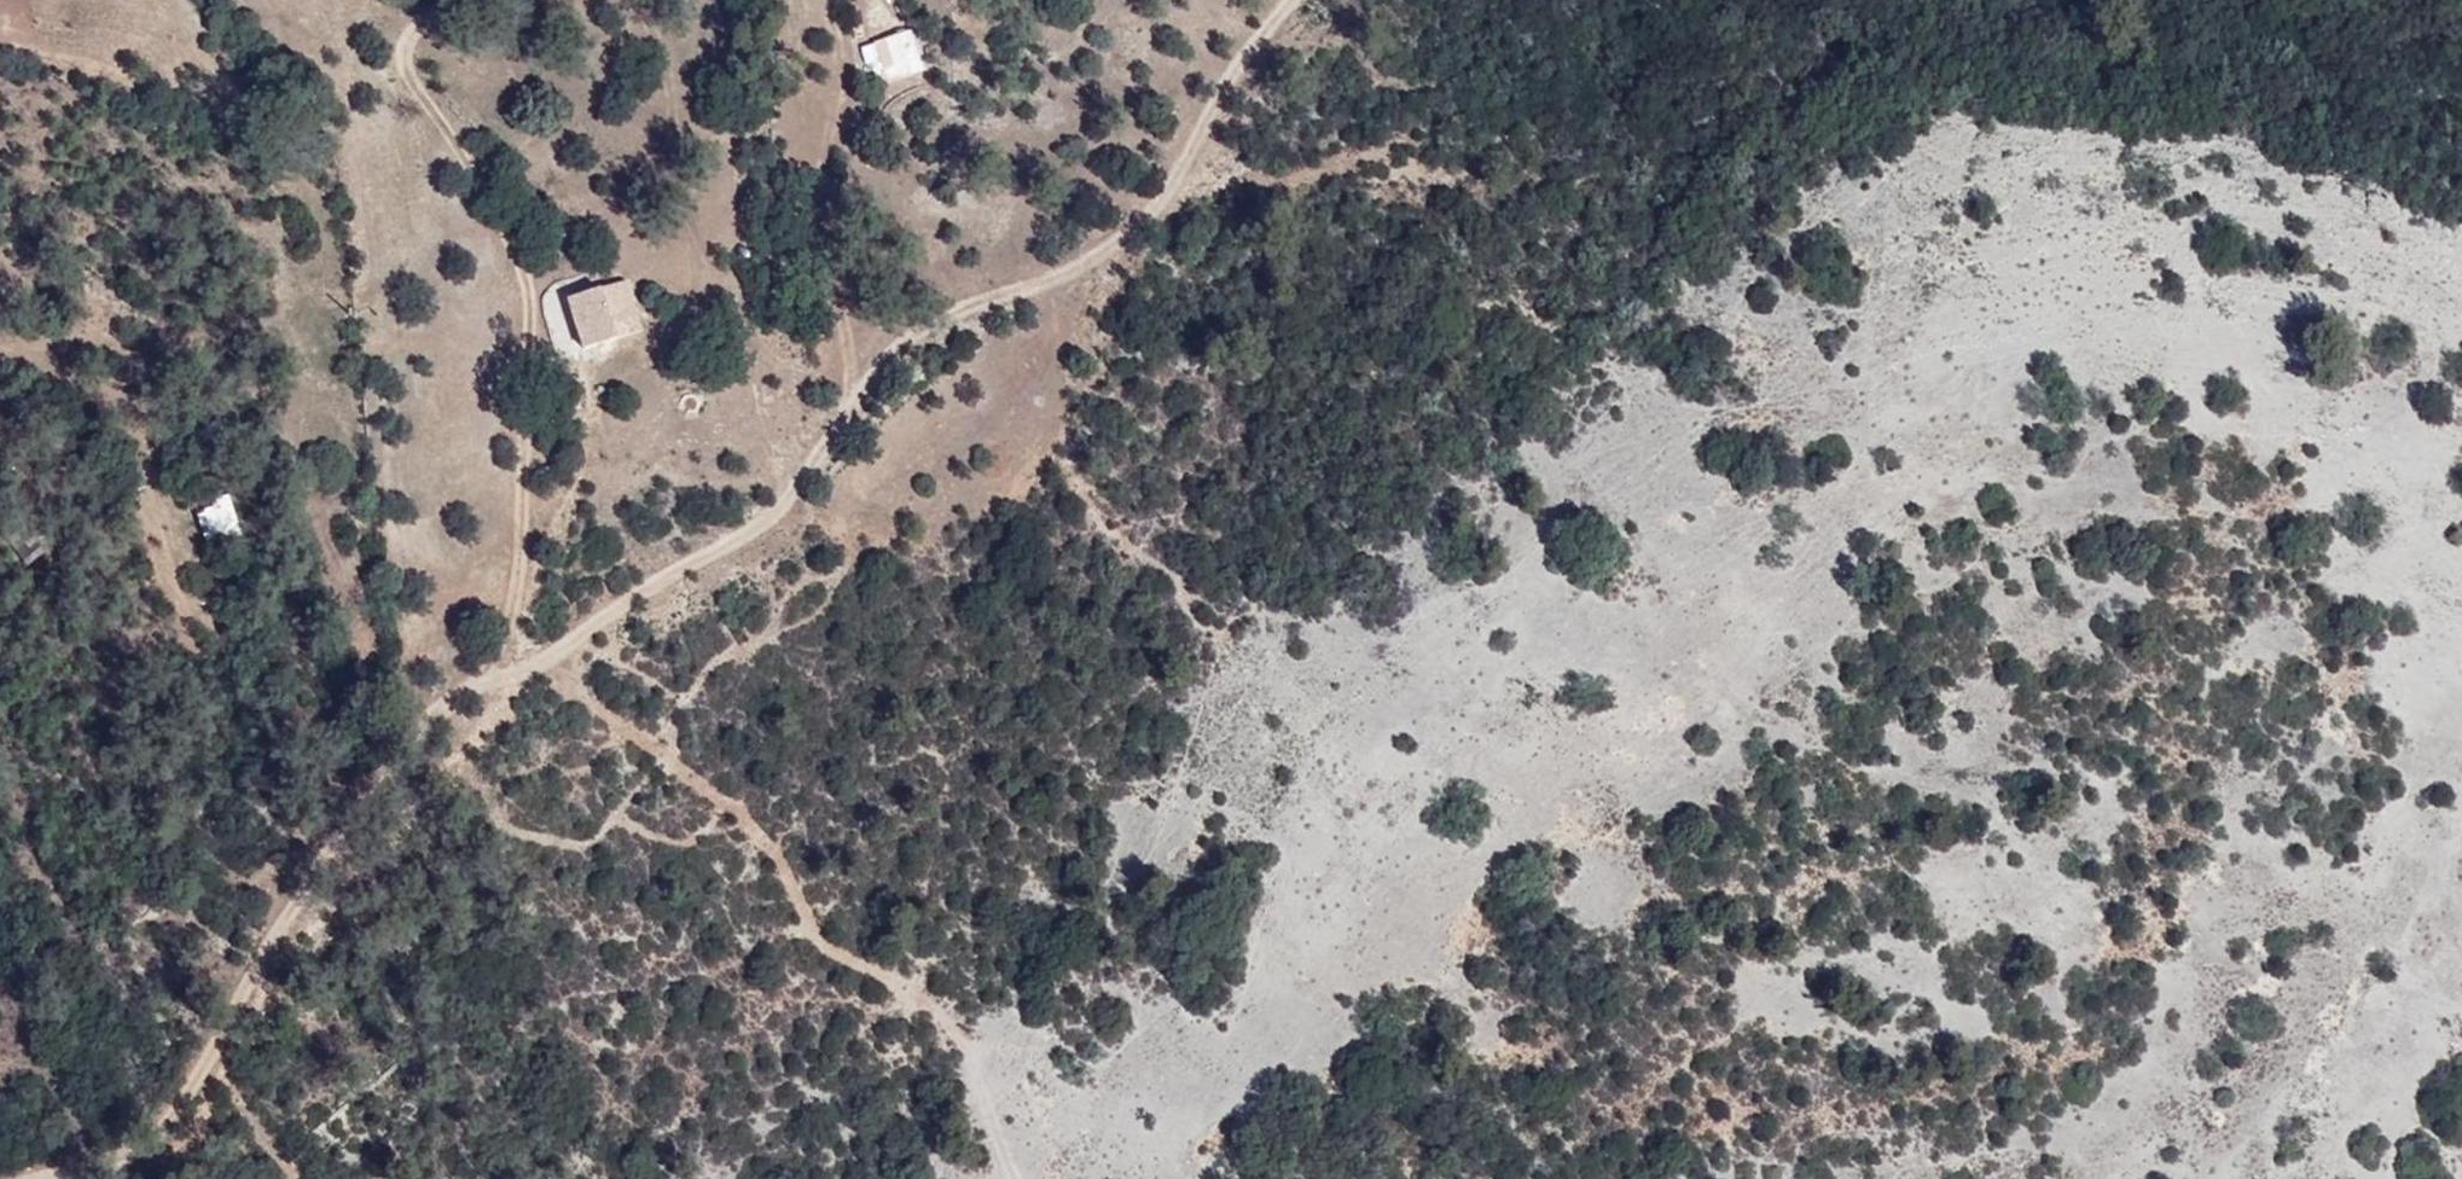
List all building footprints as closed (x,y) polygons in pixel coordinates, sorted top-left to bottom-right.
[(884,90),(931,72),(915,30),(868,49),(884,90)] [(612,341),(595,287),(559,299),(575,352),(612,341)] [(239,540),(231,506),(201,513),(208,546),(239,540)]
